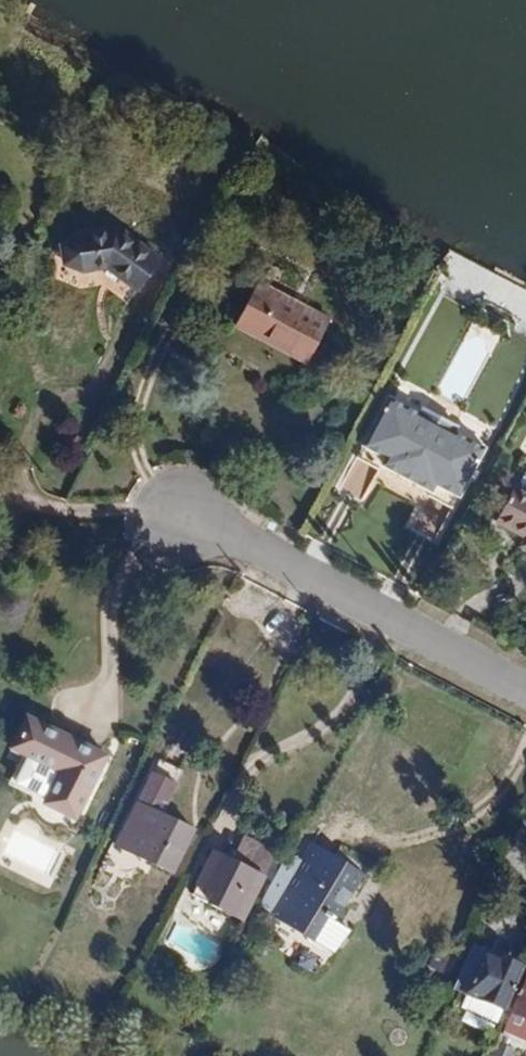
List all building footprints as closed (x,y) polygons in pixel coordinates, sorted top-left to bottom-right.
[(80,278),(106,273),(136,293),(158,260),(113,230),(69,237),(56,250),(60,270),(80,278)] [(455,252),(439,281),(525,327),(525,290),(455,252)] [(322,321),(247,284),(231,318),(245,325),(241,335),(300,365),(322,321)] [(478,449),(448,433),(450,428),(417,410),(414,415),(383,399),(351,460),(373,471),(376,465),(428,493),(424,499),(446,510),(478,449)] [(495,517),(523,531),(516,545),(525,550),(525,495),(510,487),(495,517)] [(103,754),(40,725),(27,753),(60,768),(44,799),(74,814),(103,754)] [(191,833),(158,815),(180,768),(156,757),(116,842),(170,871),(191,833)] [(364,882),(314,854),(275,922),(318,945),(331,924),(339,928),(364,882)] [(259,881),(207,855),(186,897),(237,923),(259,881)] [(515,970),(480,954),(463,993),(498,1008),(515,970)] [(508,1019),(525,1027),(525,976),(508,1019)] [(508,1019),(497,1045),(524,1055),(525,1055),(525,1027),(508,1019)]
